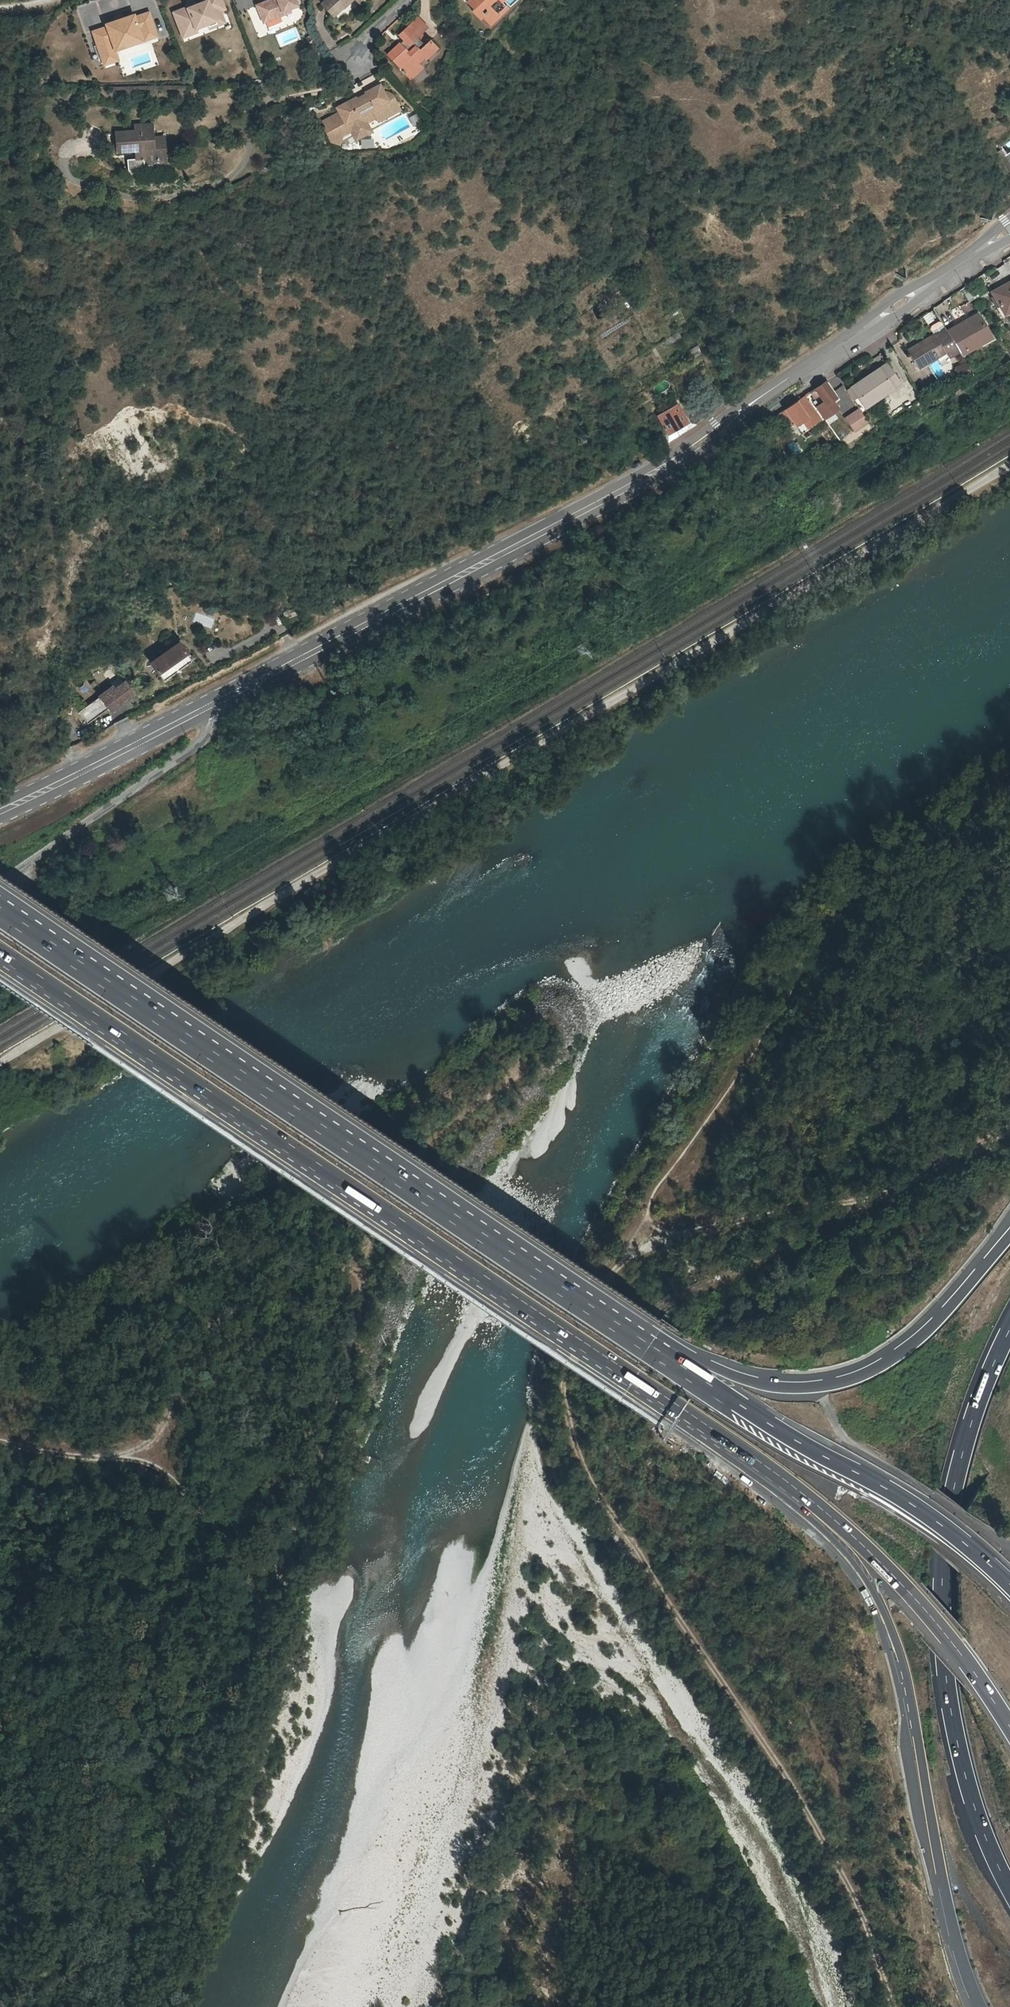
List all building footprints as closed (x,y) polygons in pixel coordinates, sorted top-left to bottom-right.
[(223,0),(202,0),(203,3),(175,14),(184,38),(194,34),(196,29),(209,24),(209,23),(216,20),(214,13),(221,10),(226,8),(223,0)] [(258,4),(264,20),(299,4),(296,0),(269,0),(258,4)] [(321,4),(332,16),(350,0),(325,0),(321,4)] [(470,1),(492,25),(511,8),(505,1),(506,0),(472,0),(470,1)] [(216,20),(209,23),(209,24),(211,28),(226,22),(221,10),(214,13),(216,20)] [(134,16),(124,20),(117,23),(106,26),(107,29),(93,34),(102,61),(117,56),(114,49),(143,39),(145,45),(158,40),(148,14),(135,18),(134,16)] [(400,35),(406,41),(391,55),(413,78),(424,68),(420,63),(426,57),(428,60),(439,48),(432,40),(429,43),(420,34),(424,31),(414,22),(400,35)] [(143,39),(114,49),(117,56),(146,47),(145,45),(143,39)] [(117,56),(102,61),(105,68),(119,63),(117,56)] [(358,104),(357,101),(356,99),(337,109),(340,114),(323,123),(327,129),(324,130),(331,143),(339,145),(342,137),(351,132),(353,135),(367,127),(365,124),(376,118),(378,122),(388,117),(386,113),(398,107),(392,96),(387,93),(384,95),(379,86),(366,94),(366,96),(368,99),(358,104)] [(368,99),(366,96),(357,101),(358,104),(368,99)] [(400,111),(398,107),(386,113),(388,117),(400,111)] [(156,145),(155,139),(154,125),(136,127),(137,133),(117,135),(119,154),(138,153),(138,161),(145,161),(146,164),(168,162),(166,144),(156,145)] [(370,133),(367,127),(353,135),(356,141),(370,133)] [(372,147),(371,139),(361,140),(362,148),(372,147)] [(991,293),(1004,315),(1009,311),(1009,282),(991,293)] [(973,309),(970,302),(961,307),(965,314),(973,309)] [(991,337),(977,313),(967,318),(981,343),(991,337)] [(946,330),(958,351),(960,355),(981,343),(967,318),(946,330)] [(932,331),(936,336),(946,330),(943,325),(940,324),(933,328),(932,331)] [(946,330),(936,336),(945,354),(948,357),(958,351),(946,330)] [(945,354),(936,336),(909,351),(919,369),(937,359),(945,354)] [(945,354),(937,359),(942,368),(951,363),(948,357),(945,354)] [(965,363),(954,366),(956,373),(967,371),(965,363)] [(899,382),(886,364),(847,391),(859,409),(899,382)] [(825,382),(814,389),(821,399),(818,401),(823,408),(836,399),(825,382)] [(821,399),(814,389),(812,391),(818,401),(821,399)] [(796,401),(784,409),(787,413),(790,417),(802,410),(796,401)] [(678,404),(657,414),(669,440),(676,436),(690,427),(678,404)] [(807,418),(802,410),(790,417),(796,426),(807,418)] [(859,410),(848,417),(856,431),(868,423),(859,410)] [(856,431),(848,417),(846,418),(855,431),(856,431)] [(192,661),(179,642),(152,661),(163,681),(192,661)] [(123,679),(80,711),(88,722),(107,708),(110,711),(133,692),(123,679)]
